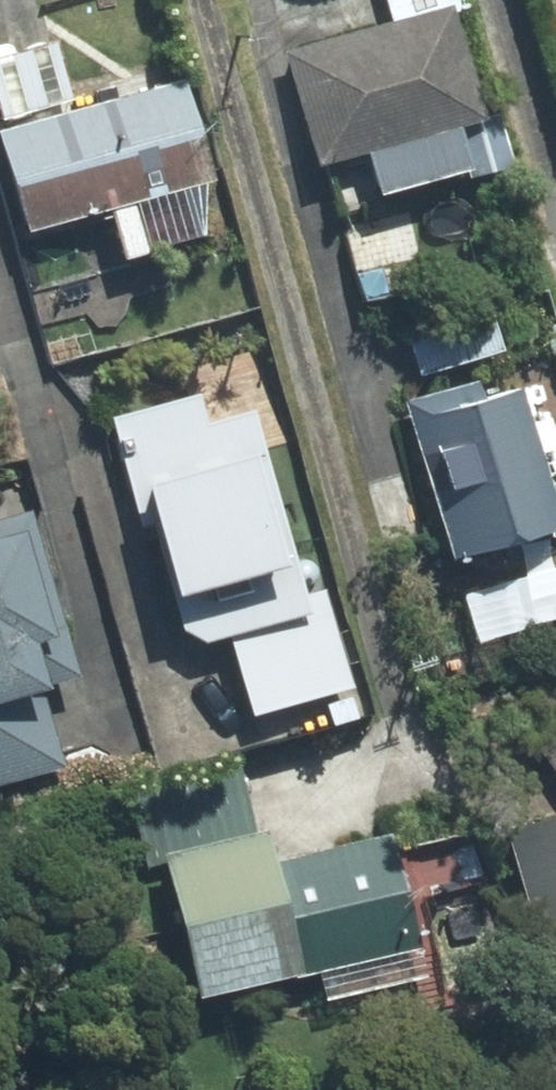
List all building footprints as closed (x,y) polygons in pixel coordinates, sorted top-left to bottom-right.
[(454,10),(299,54),(327,155),(483,111),(454,10)] [(193,92),(6,144),(29,225),(216,173),(193,92)] [(418,409),(460,551),(555,523),(555,496),(521,379),(418,409)] [(202,398),(132,418),(189,623),(213,638),(246,629),(268,708),(355,684),(333,608),(316,613),(260,414),(211,428),(202,398)] [(0,522),(0,774),(52,759),(32,687),(55,680),(41,631),(60,626),(28,514),(0,522)] [(543,738),(555,757),(555,729),(543,738)] [(518,830),(548,938),(555,936),(555,820),(518,830)] [(276,847),(174,872),(202,988),(319,960),(326,991),(418,969),(387,839),(280,865),(276,847)]
